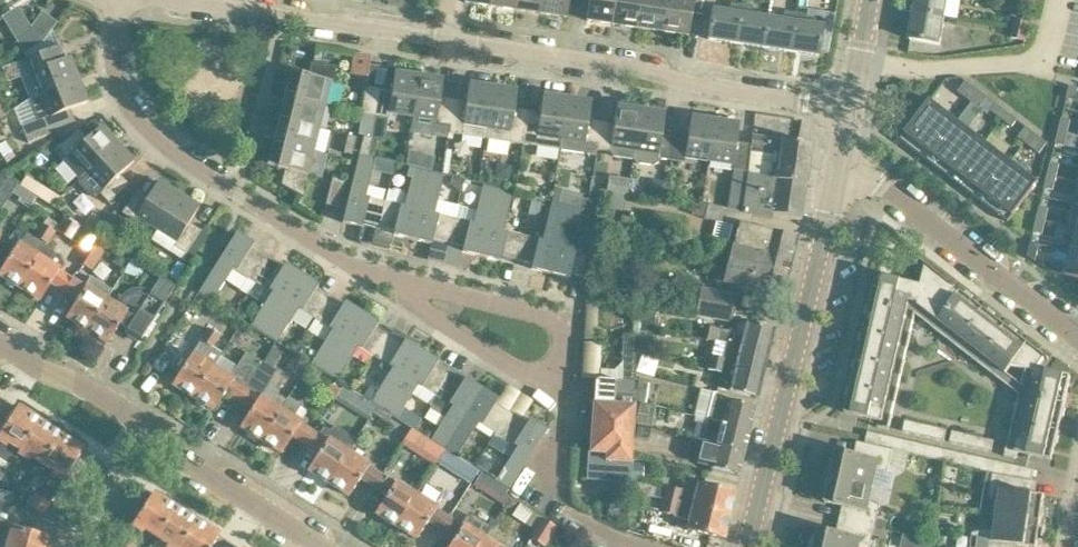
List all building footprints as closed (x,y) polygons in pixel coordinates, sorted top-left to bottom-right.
[(517,0),(491,0),(490,6),(515,10),(517,0)] [(515,10),(540,13),(542,0),(517,0),(515,10)] [(540,13),(566,17),(569,0),(542,0),(540,13)] [(586,20),(612,24),(616,0),(589,0),(586,20)] [(641,0),(616,0),(612,24),(637,28),(641,0)] [(637,28),(662,31),(667,0),(641,0),(637,28)] [(662,31),(688,35),(694,0),(667,0),(662,31)] [(916,11),(944,16),(944,15),(956,17),(959,0),(917,0),(916,11)] [(19,7),(2,17),(17,41),(33,31),(31,29),(19,7)] [(737,42),(741,14),(713,10),(709,38),(737,42)] [(940,44),(944,16),(916,11),(911,39),(940,44)] [(763,46),(767,18),(741,14),(737,42),(763,46)] [(790,51),(794,23),(767,18),(763,46),(790,51)] [(1014,27),(1029,31),(1031,22),(1016,18),(1014,27)] [(822,27),(819,26),(794,23),(790,51),(818,55),(822,27)] [(1026,40),(1029,31),(1014,27),(1011,37),(1026,40)] [(58,86),(78,78),(70,57),(52,64),(47,52),(22,62),(27,74),(21,77),(30,99),(40,95),(41,97),(60,90),(58,86)] [(324,108),(330,84),(332,84),(336,67),(312,63),(308,76),(290,72),(285,93),(306,99),(305,103),(324,108)] [(379,88),(375,116),(388,118),(389,113),(413,117),(415,117),(418,97),(414,96),(417,75),(395,72),(392,90),(379,88)] [(413,117),(410,134),(447,140),(448,133),(453,100),(440,98),(443,80),(423,77),(419,76),(419,75),(417,75),(414,96),(418,97),(415,117),(413,117)] [(50,132),(55,130),(75,122),(70,109),(87,103),(78,80),(79,80),(78,78),(58,86),(60,90),(41,97),(40,95),(30,99),(39,122),(22,129),(28,143),(50,134),(50,132)] [(958,92),(965,97),(973,86),(966,81),(958,92)] [(453,100),(448,133),(485,139),(487,128),(489,128),(492,108),(488,107),(491,86),(469,83),(466,101),(453,100)] [(375,116),(379,88),(366,86),(362,114),(375,116)] [(487,128),(485,139),(522,144),(527,111),(514,109),(517,91),(493,87),(493,86),(491,86),(488,107),(492,108),(489,128),(487,128)] [(965,97),(972,102),(980,92),(973,86),(965,97)] [(1077,89),(1077,88),(1070,86),(1066,99),(1075,101),(1077,89)] [(979,108),(987,97),(980,92),(972,102),(979,108)] [(319,128),(324,108),(305,103),(306,99),(285,93),(284,96),(285,96),(280,118),(319,128)] [(527,111),(522,144),(560,150),(561,139),(563,139),(566,119),(562,118),(565,97),(543,94),(540,113),(527,111)] [(561,139),(560,150),(596,155),(597,149),(601,122),(588,120),(591,102),(570,99),(567,98),(567,97),(565,97),(562,118),(566,119),(563,139),(561,139)] [(927,160),(958,120),(930,99),(900,140),(927,160)] [(601,122),(597,149),(610,151),(613,155),(633,158),(635,150),(637,150),(640,130),(636,129),(639,108),(638,108),(638,103),(621,101),(620,105),(617,105),(614,124),(601,122)] [(991,111),(1001,119),(1007,112),(996,104),(991,111)] [(635,150),(633,158),(635,158),(636,163),(653,165),(658,162),(658,158),(671,160),(675,133),(662,131),(665,113),(641,109),(641,108),(639,108),(636,129),(640,130),(637,150),(635,150)] [(1012,127),(1017,120),(1007,112),(1001,119),(1012,127)] [(675,133),(671,160),(684,162),(685,157),(711,161),(714,141),(710,140),(713,119),(691,116),(688,135),(675,133)] [(314,149),(319,128),(280,118),(274,141),(273,141),(272,143),(293,148),(294,144),(314,149)] [(1062,118),(1059,131),(1067,133),(1070,120),(1062,118)] [(713,119),(710,140),(714,141),(711,161),(733,164),(732,169),(745,171),(746,166),(749,144),(736,142),(739,124),(715,120),(715,119),(713,119)] [(954,181),(985,141),(958,120),(927,160),(954,181)] [(100,156),(116,142),(101,126),(87,139),(78,129),(58,147),(67,157),(62,161),(79,180),(87,172),(88,173),(103,160),(100,156)] [(1018,137),(1025,143),(1033,132),(1026,127),(1018,137)] [(1064,146),(1067,133),(1059,131),(1055,144),(1064,146)] [(1025,143),(1032,148),(1040,138),(1033,132),(1025,143)] [(352,155),(357,138),(348,135),(344,153),(352,155)] [(812,144),(782,139),(782,140),(752,135),(749,161),(750,161),(748,174),(806,183),(812,144)] [(364,136),(360,153),(368,156),(372,138),(364,136)] [(1039,154),(1048,143),(1040,138),(1032,148),(1039,154)] [(981,202),(1012,161),(985,141),(954,181),(981,202)] [(108,203),(112,199),(129,184),(120,174),(133,162),(117,144),(118,144),(116,142),(100,156),(103,160),(88,173),(103,190),(99,193),(108,203)] [(308,174),(314,149),(294,144),(293,148),(272,143),(267,165),(285,169),(281,184),(304,197),(309,174),(308,174)] [(343,219),(342,222),(362,227),(364,222),(379,226),(385,201),(366,197),(375,157),(368,156),(360,153),(348,201),(343,219)] [(1008,222),(1039,182),(1012,161),(981,202),(1008,222)] [(1051,162),(1048,175),(1056,177),(1059,164),(1051,162)] [(385,201),(379,226),(394,230),(393,235),(412,240),(429,171),(410,166),(406,178),(411,180),(407,194),(407,196),(405,195),(403,192),(395,190),(392,192),(388,191),(385,201)] [(429,171),(412,240),(431,244),(433,239),(448,243),(454,218),(435,214),(444,174),(429,171)] [(801,217),(806,183),(748,174),(747,174),(742,212),(742,214),(752,216),(753,215),(771,219),(772,212),(801,217)] [(1053,190),(1056,177),(1048,175),(1044,188),(1053,190)] [(339,208),(346,181),(332,178),(326,205),(339,208)] [(165,211),(177,193),(158,181),(148,197),(137,190),(122,213),(133,221),(136,217),(158,231),(169,213),(165,211)] [(454,218),(448,243),(463,246),(462,252),(481,257),(498,188),(483,184),(477,211),(457,206),(454,218)] [(498,188),(481,257),(500,261),(502,256),(517,260),(523,235),(504,230),(513,191),(498,188)] [(626,200),(636,202),(637,195),(602,189),(599,206),(625,210),(626,200)] [(207,234),(200,230),(189,223),(199,208),(178,195),(179,194),(177,193),(165,211),(169,213),(158,231),(177,242),(174,246),(186,253),(182,259),(189,263),(207,234)] [(523,235),(517,260),(532,263),(531,269),(550,274),(567,205),(552,201),(542,240),(523,235)] [(742,212),(707,203),(703,219),(737,227),(733,246),(791,260),(797,237),(750,225),(752,216),(742,214),(742,212)] [(567,205),(550,274),(569,278),(571,273),(590,278),(592,252),(573,248),(582,208),(567,205)] [(1049,208),(1040,206),(1037,219),(1045,221),(1049,208)] [(70,237),(78,226),(67,219),(59,230),(70,237)] [(1042,234),(1045,221),(1037,219),(1033,232),(1042,234)] [(0,272),(0,275),(19,287),(45,247),(54,232),(43,224),(36,235),(29,231),(20,245),(18,244),(11,255),(0,272)] [(72,240),(90,252),(100,236),(82,225),(72,240)] [(254,244),(236,233),(234,232),(233,234),(234,236),(197,294),(211,303),(232,270),(254,284),(269,260),(251,249),(254,244)] [(107,244),(99,239),(78,272),(87,277),(107,244)] [(1035,262),(1040,244),(1031,242),(1027,257),(1035,262)] [(785,283),(791,260),(733,246),(724,283),(768,294),(772,280),(785,283)] [(45,247),(19,287),(40,300),(51,283),(62,290),(70,278),(59,271),(59,270),(57,269),(61,263),(61,260),(60,257),(45,247)] [(1071,252),(1065,275),(1077,278),(1077,254),(1071,252)] [(263,335),(302,274),(285,264),(282,269),(269,260),(254,284),(270,294),(250,327),(263,335)] [(1025,366),(1037,368),(1046,356),(926,263),(921,284),(923,285),(918,305),(937,321),(932,327),(1000,380),(1011,366),(1025,369),(1025,366)] [(315,320),(329,298),(315,290),(318,285),(302,274),(263,335),(276,343),(298,309),(315,320)] [(923,285),(921,284),(877,274),(870,302),(916,313),(918,305),(923,285)] [(74,280),(66,292),(77,299),(66,317),(87,330),(106,299),(112,290),(91,277),(85,287),(74,280)] [(106,299),(87,330),(107,343),(119,324),(127,329),(126,331),(129,332),(141,340),(152,322),(176,286),(165,279),(161,277),(150,294),(147,292),(144,291),(141,290),(138,290),(135,290),(131,291),(128,293),(126,295),(124,297),(122,300),(118,306),(117,305),(116,306),(106,299)] [(701,289),(696,315),(734,321),(739,295),(701,289)] [(323,373),(362,312),(345,302),(342,307),(329,298),(315,320),(309,330),(325,341),(310,365),(323,373)] [(910,340),(916,313),(870,302),(864,330),(910,340)] [(643,307),(640,332),(653,333),(656,309),(643,307)] [(375,358),(389,336),(375,328),(378,323),(362,312),(323,373),(336,381),(358,347),(375,358)] [(775,330),(753,324),(746,323),(743,335),(732,332),(718,329),(710,326),(707,338),(715,340),(715,342),(729,346),(729,343),(769,353),(775,330)] [(222,353),(213,347),(220,336),(208,328),(200,341),(173,384),(193,397),(213,367),(222,353)] [(903,368),(910,340),(864,330),(858,357),(903,368)] [(640,332),(638,351),(651,353),(653,333),(640,332)] [(623,335),(621,380),(636,381),(637,378),(638,336),(623,335)] [(419,343),(408,336),(402,345),(389,336),(375,358),(392,368),(376,393),(360,383),(354,392),(356,394),(383,411),(422,351),(417,347),(419,343)] [(764,375),(769,353),(729,343),(729,346),(715,342),(711,356),(725,359),(724,365),(735,368),(764,375)] [(238,401),(264,362),(246,351),(230,378),(213,367),(193,397),(214,410),(225,393),(238,401)] [(435,396),(449,374),(435,366),(438,361),(422,351),(383,411),(396,419),(418,385),(435,396)] [(758,398),(764,375),(735,368),(724,365),(725,359),(711,356),(708,369),(720,372),(717,387),(730,391),(758,398)] [(897,395),(903,368),(858,357),(851,385),(897,395)] [(276,385),(271,382),(277,371),(264,362),(238,401),(251,410),(240,427),(261,440),(287,400),(273,390),(276,385)] [(1071,376),(1037,368),(1025,366),(1025,369),(1019,394),(1065,405),(1071,376)] [(444,449),(482,388),(465,378),(462,383),(449,374),(435,396),(436,396),(429,407),(445,417),(430,441),(444,449)] [(593,403),(592,420),(634,423),(636,404),(636,381),(621,380),(615,380),(615,381),(595,379),(594,403),(593,403)] [(641,379),(636,404),(639,404),(645,405),(650,381),(641,379)] [(330,384),(323,396),(334,403),(336,401),(342,392),(330,384)] [(888,427),(890,427),(897,395),(851,385),(845,413),(889,423),(888,427)] [(342,392),(336,401),(347,408),(356,394),(354,392),(345,387),(342,392)] [(494,435),(509,412),(495,404),(498,399),(482,388),(444,449),(457,457),(478,423),(494,433),(493,435),(494,435)] [(755,406),(716,397),(717,392),(703,389),(701,396),(698,409),(712,412),(710,420),(722,423),(749,430),(755,406)] [(1058,432),(1065,405),(1019,394),(1012,421),(1058,432)] [(304,443),(312,431),(303,425),(303,424),(295,419),(302,407),(288,398),(287,400),(261,440),(282,453),(293,436),(304,443)] [(639,404),(635,425),(639,426),(651,428),(655,407),(645,405),(639,404)] [(10,464),(18,451),(39,420),(17,406),(5,425),(0,434),(0,458),(10,464)] [(744,452),(749,430),(722,423),(710,420),(712,412),(698,409),(691,438),(744,452)] [(549,431),(547,430),(530,419),(527,424),(509,412),(494,435),(516,449),(495,481),(507,489),(509,490),(546,433),(547,434),(549,431)] [(39,420),(18,451),(30,459),(33,454),(44,461),(61,434),(39,420)] [(588,477),(588,478),(631,481),(634,424),(634,423),(592,420),(592,423),(590,449),(588,477)] [(905,420),(903,431),(945,441),(947,430),(905,420)] [(1007,450),(1052,460),(1058,432),(1012,421),(1005,453),(1006,454),(1007,450)] [(329,483),(348,452),(357,439),(335,425),(332,430),(324,427),(318,435),(315,433),(308,445),(319,452),(308,470),(329,483)] [(639,426),(636,440),(649,443),(651,428),(639,426)] [(952,431),(950,442),(991,451),(994,440),(952,431)] [(1023,467),(890,436),(868,432),(865,443),(893,449),(993,472),(1020,479),(1023,467)] [(61,434),(44,461),(55,469),(52,473),(63,481),(84,449),(61,434)] [(739,474),(744,452),(691,438),(686,457),(698,460),(697,463),(711,466),(711,468),(739,474)] [(429,440),(419,455),(434,465),(435,462),(438,457),(444,449),(430,441),(429,440)] [(888,471),(893,449),(865,443),(862,456),(836,450),(834,460),(832,459),(827,472),(826,475),(873,486),(876,472),(888,471)] [(438,457),(435,462),(470,484),(478,471),(457,457),(444,449),(438,457)] [(372,486),(380,474),(368,466),(369,466),(348,452),(329,483),(349,496),(360,479),(372,486)] [(1023,467),(1020,479),(1032,480),(1034,469),(1023,467)] [(1018,492),(1020,479),(993,472),(990,496),(1000,501),(998,515),(1045,523),(1045,519),(1046,506),(1043,505),(1045,496),(1018,492)] [(481,473),(473,485),(485,493),(493,480),(481,473)] [(870,500),(873,486),(826,475),(825,479),(824,492),(826,493),(824,502),(850,508),(847,521),(875,527),(880,505),(870,500)] [(396,526),(416,495),(395,482),(394,483),(383,476),(375,488),(387,495),(376,512),(396,526)] [(633,490),(633,492),(665,500),(729,515),(734,491),(713,486),(699,483),(696,493),(682,490),(668,487),(667,490),(634,482),(633,490)] [(49,503),(37,496),(28,489),(21,500),(42,513),(49,503)] [(11,503),(14,493),(0,490),(0,500),(11,503)] [(157,536),(176,507),(153,492),(133,525),(143,532),(145,528),(157,536)] [(439,529),(447,516),(436,509),(436,508),(416,495),(396,526),(417,539),(428,521),(439,529)] [(665,500),(661,512),(674,515),(674,517),(689,521),(687,530),(723,539),(729,515),(665,500)] [(197,520),(176,507),(157,536),(169,543),(167,546),(180,546),(197,520)] [(1045,523),(998,515),(995,530),(984,531),(982,546),(1010,546),(1010,545),(1026,546),(1037,546),(1038,539),(1040,539),(1044,526),(1045,523)] [(483,538),(463,525),(462,526),(451,519),(443,531),(454,538),(448,546),(478,546),(483,538)] [(220,535),(197,520),(180,546),(212,546),(220,535)] [(543,520),(531,540),(542,546),(543,546),(555,527),(543,520)] [(875,527),(847,521),(844,534),(818,528),(816,538),(814,537),(810,546),(871,546),(875,527)] [(47,536),(26,530),(9,525),(8,525),(0,523),(0,546),(44,546),(47,536)] [(119,546),(134,546),(137,543),(125,536),(119,546)] [(483,538),(478,546),(497,546),(483,538)]
